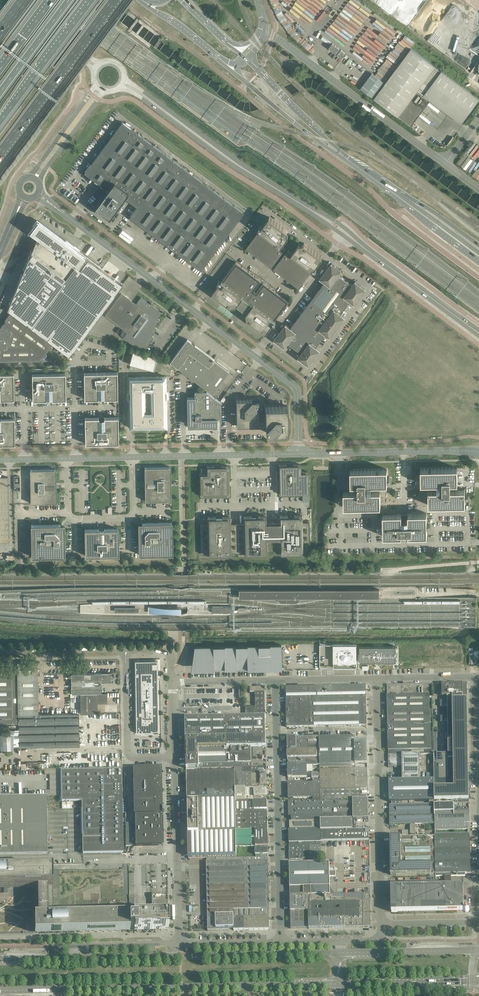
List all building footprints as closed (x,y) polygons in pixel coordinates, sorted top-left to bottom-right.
[(329,27),(326,32),(332,36),(335,31),(329,27)] [(340,48),(332,43),(329,48),(336,53),(340,48)] [(418,90),(435,67),(435,66),(411,48),(374,98),(388,109),(389,109),(394,113),(398,116),(400,113),(401,112),(418,90)] [(441,70),(441,71),(435,67),(418,90),(424,94),(423,95),(430,100),(461,123),(465,118),(477,102),(478,101),(478,100),(478,99),(477,97),(441,70)] [(384,82),(372,73),(360,89),(372,98),(384,82)] [(428,102),(430,100),(423,95),(424,94),(418,90),(401,112),(398,116),(399,116),(411,125),(415,121),(418,116),(419,114),(422,111),(423,109),(424,109),(425,108),(424,108),(426,106),(428,102)] [(205,184),(189,172),(173,160),(122,122),(116,129),(127,137),(120,147),(130,155),(113,178),(123,186),(142,200),(137,207),(129,217),(130,217),(140,225),(145,228),(150,232),(159,240),(162,242),(205,184)] [(113,178),(130,155),(120,147),(127,137),(116,129),(84,173),(96,181),(105,188),(108,190),(94,207),(109,218),(111,215),(112,215),(113,215),(113,214),(113,213),(124,197),(118,193),(123,186),(113,178)] [(466,153),(459,162),(466,168),(473,159),(466,153)] [(206,222),(197,215),(215,191),(205,184),(162,242),(163,243),(169,247),(171,248),(172,249),(181,256),(206,222)] [(142,200),(123,186),(118,193),(124,197),(127,200),(137,207),(142,200)] [(240,217),(244,213),(215,191),(197,215),(206,222),(181,256),(189,262),(191,264),(194,266),(201,270),(203,267),(240,217)] [(281,244),(288,236),(288,235),(287,233),(287,231),(288,231),(287,230),(270,217),(262,227),(261,228),(259,230),(255,236),(251,242),(246,248),(263,261),(272,267),(286,248),(281,244)] [(37,236),(31,231),(39,221),(65,241),(37,219),(33,225),(35,226),(31,231),(37,236)] [(39,221),(31,231),(37,236),(37,237),(34,243),(31,250),(9,303),(9,304),(7,308),(69,354),(122,283),(118,280),(115,277),(107,288),(104,285),(101,283),(98,281),(95,279),(103,268),(98,265),(98,264),(95,262),(92,261),(90,259),(87,257),(84,255),(82,253),(79,251),(73,246),(65,241),(39,221)] [(315,266),(322,256),(305,243),(304,243),(302,244),(300,244),(299,244),(292,253),(288,249),(274,268),(283,275),(297,285),(299,287),(304,281),(308,276),(314,268),(315,266)] [(247,300),(261,280),(255,276),(236,262),(213,292),(231,306),(231,305),(235,305),(236,305),(237,304),(243,296),(247,300)] [(341,270),(336,266),(334,265),(332,264),(332,263),(323,274),(321,278),(323,280),(325,281),(330,285),(339,274),(341,270)] [(103,268),(95,279),(98,281),(101,283),(104,285),(107,288),(115,277),(103,268)] [(344,296),(353,285),(347,281),(346,279),(344,278),(339,274),(330,285),(344,296)] [(264,282),(261,280),(247,300),(249,301),(264,282)] [(351,300),(344,296),(330,285),(325,281),(322,286),(320,288),(318,291),(344,309),(351,300)] [(354,303),(359,298),(361,294),(366,288),(356,281),(353,284),(353,285),(344,296),(351,300),(351,301),(354,303)] [(275,319),(289,301),(271,288),(264,282),(249,301),(254,304),(248,312),(247,313),(247,314),(248,318),(248,319),(266,332),(273,322),(274,320),(275,319)] [(344,309),(318,291),(317,293),(315,295),(313,298),(311,300),(337,319),(341,314),(344,309)] [(127,332),(128,331),(106,315),(122,294),(127,297),(136,304),(136,303),(122,292),(105,315),(127,332)] [(154,327),(159,320),(159,321),(156,319),(157,318),(162,312),(161,312),(161,313),(152,306),(153,306),(153,305),(152,304),(151,303),(151,304),(150,304),(141,298),(141,297),(136,303),(136,304),(127,297),(122,294),(106,315),(128,331),(127,332),(124,335),(123,337),(140,350),(143,348),(143,347),(145,349),(145,350),(145,349),(154,338),(153,338),(151,337),(151,336),(156,329),(156,330),(154,328),(154,327)] [(243,296),(237,304),(242,308),(248,312),(254,304),(249,301),(247,300),(243,296)] [(337,319),(311,300),(310,302),(308,305),(304,309),(330,328),(333,323),(337,319)] [(330,328),(304,309),(299,316),(298,318),(323,337),(326,333),(330,328)] [(41,360),(49,349),(50,348),(53,343),(10,312),(6,318),(4,320),(5,321),(3,324),(2,323),(0,326),(0,361),(41,360)] [(337,326),(338,326),(340,322),(344,317),(341,314),(337,319),(333,323),(337,326)] [(323,337),(298,318),(296,321),(294,323),(291,328),(296,332),(310,342),(316,347),(323,337)] [(330,336),(334,331),(337,327),(337,326),(333,323),(330,328),(326,333),(327,334),(330,336)] [(275,339),(276,339),(277,341),(279,342),(285,346),(286,344),(287,343),(288,342),(296,332),(291,328),(286,324),(275,339)] [(288,342),(293,346),(295,348),(296,349),(302,353),(310,342),(296,332),(288,342)] [(214,360),(214,359),(195,345),(193,343),(191,342),(187,339),(170,362),(175,366),(212,394),(216,389),(217,387),(218,386),(224,378),(229,371),(227,370),(225,368),(222,366),(219,364),(217,362),(215,361),(214,360)] [(309,364),(313,359),(316,355),(320,350),(316,347),(310,342),(302,353),(301,354),(299,357),(309,364)] [(154,366),(156,357),(133,351),(132,351),(125,349),(122,361),(129,362),(130,362),(130,363),(153,369),(154,369),(160,371),(162,364),(156,362),(155,366),(154,366)] [(217,361),(217,362),(219,364),(222,366),(225,368),(227,370),(228,369),(217,361)] [(118,398),(117,372),(84,373),(84,376),(84,378),(84,383),(84,399),(98,398),(98,397),(100,397),(100,398),(101,398),(102,398),(102,397),(104,397),(104,398),(118,398)] [(66,399),(65,383),(65,379),(65,373),(56,373),(48,373),(32,374),(32,375),(32,376),(32,379),(32,400),(46,399),(46,398),(48,398),(48,399),(49,399),(50,399),(50,398),(52,398),(52,399),(66,399)] [(14,379),(13,377),(13,374),(0,374),(0,399),(0,400),(14,400),(14,379)] [(166,427),(166,420),(166,419),(166,413),(166,412),(166,405),(166,398),(164,398),(164,391),(166,391),(165,391),(166,391),(165,391),(165,377),(165,376),(151,376),(150,376),(144,377),(144,376),(143,376),(143,377),(129,377),(129,391),(129,392),(131,392),(131,395),(131,398),(129,398),(129,406),(130,420),(130,421),(130,427),(130,428),(145,427),(145,426),(146,426),(147,426),(147,427),(148,427),(149,427),(149,426),(150,426),(151,426),(151,427),(151,428),(152,428),(152,427),(159,427),(166,427)] [(221,418),(220,402),(206,391),(194,391),(194,397),(187,397),(187,411),(187,424),(187,426),(187,427),(188,427),(191,425),(192,425),(195,426),(195,427),(216,426),(217,426),(217,419),(219,419),(221,418)] [(223,402),(229,394),(227,392),(221,400),(221,401),(222,401),(223,402)] [(259,425),(259,418),(259,414),(259,406),(258,406),(258,399),(251,400),(251,399),(239,400),(236,400),(237,426),(259,425)] [(265,406),(265,414),(265,418),(265,425),(266,425),(266,432),(273,432),(288,432),(287,406),(284,406),(265,406)] [(119,443),(118,417),(104,417),(104,418),(102,418),(102,417),(101,417),(101,418),(100,418),(100,419),(99,419),(99,417),(85,417),(85,439),(85,441),(85,444),(119,443)] [(14,419),(0,419),(0,420),(0,445),(15,445),(15,442),(15,439),(14,419)] [(309,481),(308,472),(308,471),(301,471),(301,465),(301,464),(300,464),(293,464),(293,466),(291,466),(291,465),(290,465),(289,465),(289,466),(286,466),(286,465),(279,465),(279,483),(279,494),(280,494),(308,494),(309,494),(309,493),(309,484),(307,484),(307,481),(309,481)] [(229,484),(229,466),(228,466),(221,466),(221,467),(219,467),(218,466),(217,466),(217,467),(217,468),(214,468),(214,466),(207,466),(207,467),(207,468),(201,468),(201,474),(200,474),(199,474),(200,484),(201,484),(201,486),(200,486),(200,495),(200,496),(201,496),(229,495),(230,495),(229,484)] [(171,486),(171,484),(171,480),(171,467),(145,467),(145,481),(145,482),(145,484),(145,486),(145,487),(145,501),(163,500),(165,500),(166,500),(167,500),(169,500),(171,500),(171,486)] [(451,489),(451,486),(455,486),(455,483),(458,483),(457,468),(421,468),(421,484),(434,483),(434,490),(428,490),(429,505),(465,504),(465,489),(451,489)] [(57,489),(56,483),(56,469),(55,469),(31,470),(30,470),(30,472),(30,475),(30,484),(31,503),(34,503),(57,503),(57,489)] [(375,491),(375,484),(387,484),(387,469),(351,470),(351,485),(355,485),(355,487),(358,487),(358,491),(344,492),(344,507),(381,506),(380,491),(375,491)] [(8,477),(7,477),(6,477),(0,477),(0,543),(2,543),(6,542),(9,542),(8,477)] [(427,535),(427,523),(427,513),(408,513),(408,515),(402,515),(402,513),(383,514),(383,536),(402,536),(402,535),(405,535),(405,532),(408,532),(408,536),(427,535)] [(310,552),(309,522),(306,522),(302,522),(302,516),(302,515),(301,515),(294,515),(294,517),(292,517),(292,516),(291,516),(291,515),(290,516),(290,517),(287,517),(287,515),(280,515),(280,516),(280,523),(277,523),(273,523),(274,552),(280,552),(280,553),(280,554),(281,554),(290,554),(290,552),(293,552),(293,554),(302,553),(303,553),(303,552),(310,552)] [(238,553),(237,523),(230,524),(230,517),(229,517),(229,516),(222,517),(222,518),(220,518),(220,517),(219,517),(218,517),(218,518),(215,518),(215,517),(208,517),(208,518),(208,524),(201,524),(201,554),(208,554),(208,555),(209,555),(218,555),(218,554),(221,554),(221,555),(230,555),(231,555),(231,554),(231,553),(238,553)] [(274,552),(273,523),(266,523),(266,516),(265,516),(258,516),(258,517),(256,517),(255,516),(254,516),(254,517),(251,517),(251,516),(244,516),(244,517),(244,523),(237,523),(238,553),(244,553),(244,554),(245,554),(245,555),(254,554),(254,553),(257,553),(257,554),(266,554),(267,554),(267,553),(274,552)] [(143,523),(142,524),(141,525),(139,527),(138,527),(139,546),(139,547),(139,548),(139,549),(139,551),(139,555),(163,554),(165,554),(172,554),(172,522),(169,522),(167,522),(166,522),(165,522),(143,523)] [(64,528),(62,526),(61,525),(60,524),(39,525),(36,525),(33,525),(31,525),(32,557),(39,557),(41,556),(42,556),(65,556),(65,554),(65,552),(65,550),(65,549),(65,547),(65,529),(64,528)] [(119,546),(118,529),(105,529),(103,529),(102,529),(100,529),(98,529),(85,529),(85,547),(85,548),(85,549),(85,550),(85,552),(85,556),(102,555),(103,555),(119,555),(119,551),(119,549),(119,547),(119,546)] [(273,668),(273,645),(270,645),(194,646),(193,654),(196,654),(196,667),(202,667),(202,669),(227,668),(227,669),(234,669),(234,668),(255,668),(273,668)] [(336,650),(332,650),(332,667),(354,667),(354,645),(336,645),(336,650)] [(396,645),(360,645),(360,660),(396,660),(396,645)] [(17,662),(0,662),(0,687),(18,686),(17,662)] [(39,714),(37,662),(17,662),(18,686),(18,715),(39,714)] [(161,735),(160,662),(134,662),(135,735),(161,735)] [(101,693),(101,683),(111,683),(111,673),(101,673),(71,674),(72,693),(80,693),(101,693)] [(469,800),(467,684),(463,684),(462,683),(442,684),(442,695),(442,696),(447,696),(447,710),(448,753),(437,754),(437,763),(434,763),(434,754),(434,780),(434,801),(454,801),(469,800)] [(433,754),(432,710),(432,684),(426,684),(387,685),(388,750),(388,755),(420,754),(433,754)] [(367,726),(366,685),(286,687),(287,727),(367,726)] [(18,686),(0,687),(0,723),(18,723),(18,715),(18,686)] [(265,717),(265,687),(250,687),(250,692),(255,692),(255,707),(245,707),(246,718),(265,717)] [(98,703),(107,703),(107,693),(101,693),(80,693),(81,713),(98,713),(98,703)] [(79,734),(79,713),(78,713),(71,714),(39,714),(18,715),(18,723),(18,727),(19,747),(55,746),(80,746),(79,739),(81,739),(81,741),(83,741),(83,734),(79,734)] [(266,747),(266,737),(266,736),(265,718),(265,717),(246,718),(214,718),(201,718),(185,719),(186,736),(186,739),(186,744),(186,769),(188,769),(188,768),(198,768),(198,769),(234,768),(243,768),(252,767),(251,747),(266,747)] [(367,764),(367,741),(355,742),(355,735),(319,736),(319,748),(319,760),(319,765),(319,767),(355,766),(355,764),(367,764)] [(319,748),(319,736),(287,737),(288,749),(319,748)] [(319,760),(319,748),(288,749),(288,751),(287,752),(287,758),(288,758),(288,761),(319,760)] [(420,780),(420,754),(388,755),(388,769),(402,768),(402,780),(420,780)] [(307,777),(307,765),(319,765),(319,760),(288,761),(288,764),(287,764),(288,777),(292,777),(307,777)] [(267,785),(267,773),(258,773),(257,767),(252,767),(243,768),(243,773),(251,772),(251,773),(251,787),(267,787),(267,785)] [(251,787),(251,773),(251,772),(243,773),(243,768),(234,768),(234,770),(235,788),(251,787)] [(60,790),(59,769),(49,769),(50,790),(60,790)] [(368,789),(367,769),(320,769),(320,772),(320,780),(320,790),(320,800),(361,799),(361,789),(368,789)] [(123,853),(122,770),(61,771),(62,801),(82,801),(83,854),(123,853)] [(235,788),(234,770),(186,771),(187,791),(187,799),(189,799),(235,798),(235,788)] [(320,780),(320,772),(312,772),(312,780),(320,780)] [(434,780),(420,780),(402,780),(389,780),(389,802),(402,802),(414,801),(429,801),(434,801),(434,780)] [(313,798),(313,783),(288,783),(288,798),(313,798)] [(267,797),(267,790),(267,787),(251,787),(235,788),(235,798),(235,800),(267,800),(267,797)] [(47,815),(47,796),(40,796),(40,804),(0,804),(0,855),(48,854),(47,815)] [(236,833),(236,831),(235,813),(235,800),(235,798),(189,799),(189,801),(188,801),(188,834),(236,833)] [(368,819),(368,802),(368,799),(361,799),(320,800),(288,801),(289,816),(289,821),(304,820),(320,820),(321,829),(321,830),(351,830),(351,820),(354,820),(354,819),(368,819)] [(267,810),(267,802),(267,800),(235,800),(235,813),(242,813),(267,812),(267,810)] [(435,824),(434,812),(434,804),(429,804),(414,804),(402,804),(390,805),(390,808),(389,808),(390,825),(410,824),(424,824),(435,824)] [(470,823),(470,811),(454,812),(454,804),(434,804),(434,812),(435,824),(435,830),(468,829),(468,823),(470,823)] [(267,812),(242,813),(242,831),(268,830),(267,812)] [(163,814),(162,814),(162,813),(135,814),(135,846),(156,845),(159,845),(163,841),(163,838),(163,814)] [(321,829),(320,820),(304,820),(289,821),(289,830),(321,829)] [(424,837),(424,824),(410,824),(410,837),(424,837)] [(321,841),(321,830),(321,829),(289,830),(289,842),(289,845),(321,845),(321,841)] [(369,840),(369,829),(351,830),(321,830),(321,841),(369,840)] [(268,846),(268,830),(242,831),(236,831),(236,833),(236,847),(256,846),(268,846)] [(236,858),(236,847),(236,833),(188,834),(188,856),(189,856),(189,859),(207,858),(236,858)] [(471,873),(470,836),(470,833),(435,834),(435,836),(435,849),(436,874),(436,876),(465,876),(465,873),(471,873)] [(436,874),(435,849),(435,836),(424,837),(410,837),(390,837),(390,847),(390,856),(391,875),(436,874)] [(321,845),(289,845),(289,846),(289,848),(289,859),(321,859),(321,845)] [(268,855),(268,849),(268,846),(256,846),(256,849),(255,849),(255,855),(256,855),(256,857),(268,857),(268,855)] [(248,909),(248,862),(248,861),(248,857),(236,858),(207,858),(206,862),(208,931),(229,930),(229,928),(234,928),(234,930),(244,930),(244,928),(244,918),(249,917),(249,909),(248,909)] [(269,886),(268,862),(268,861),(268,857),(256,857),(248,857),(248,861),(248,862),(248,909),(249,909),(249,917),(244,918),(244,928),(244,930),(270,930),(269,917),(268,917),(268,909),(269,909),(269,897),(269,886)] [(336,877),(336,872),(330,872),(329,862),(304,863),(289,863),(290,887),(318,887),(330,886),(330,877),(336,877)] [(31,895),(32,901),(32,909),(32,923),(32,931),(130,929),(129,914),(49,917),(49,894),(54,894),(54,871),(0,872),(0,895),(3,895),(14,895),(25,895),(31,895)] [(464,902),(463,890),(463,885),(391,887),(391,912),(457,911),(464,911),(466,912),(467,912),(468,911),(470,911),(470,910),(468,910),(467,908),(467,902),(464,902)] [(335,894),(330,886),(318,887),(318,895),(335,894)] [(318,895),(318,887),(290,887),(290,895),(299,895),(301,894),(301,895),(318,895)] [(168,931),(167,894),(152,895),(151,895),(151,898),(152,898),(152,905),(151,905),(151,909),(152,909),(152,914),(129,914),(130,929),(134,929),(134,931),(168,931)] [(345,928),(345,927),(371,927),(370,894),(368,894),(364,894),(335,894),(318,895),(301,895),(301,894),(299,895),(290,895),(291,928),(309,928),(309,929),(345,928)]
